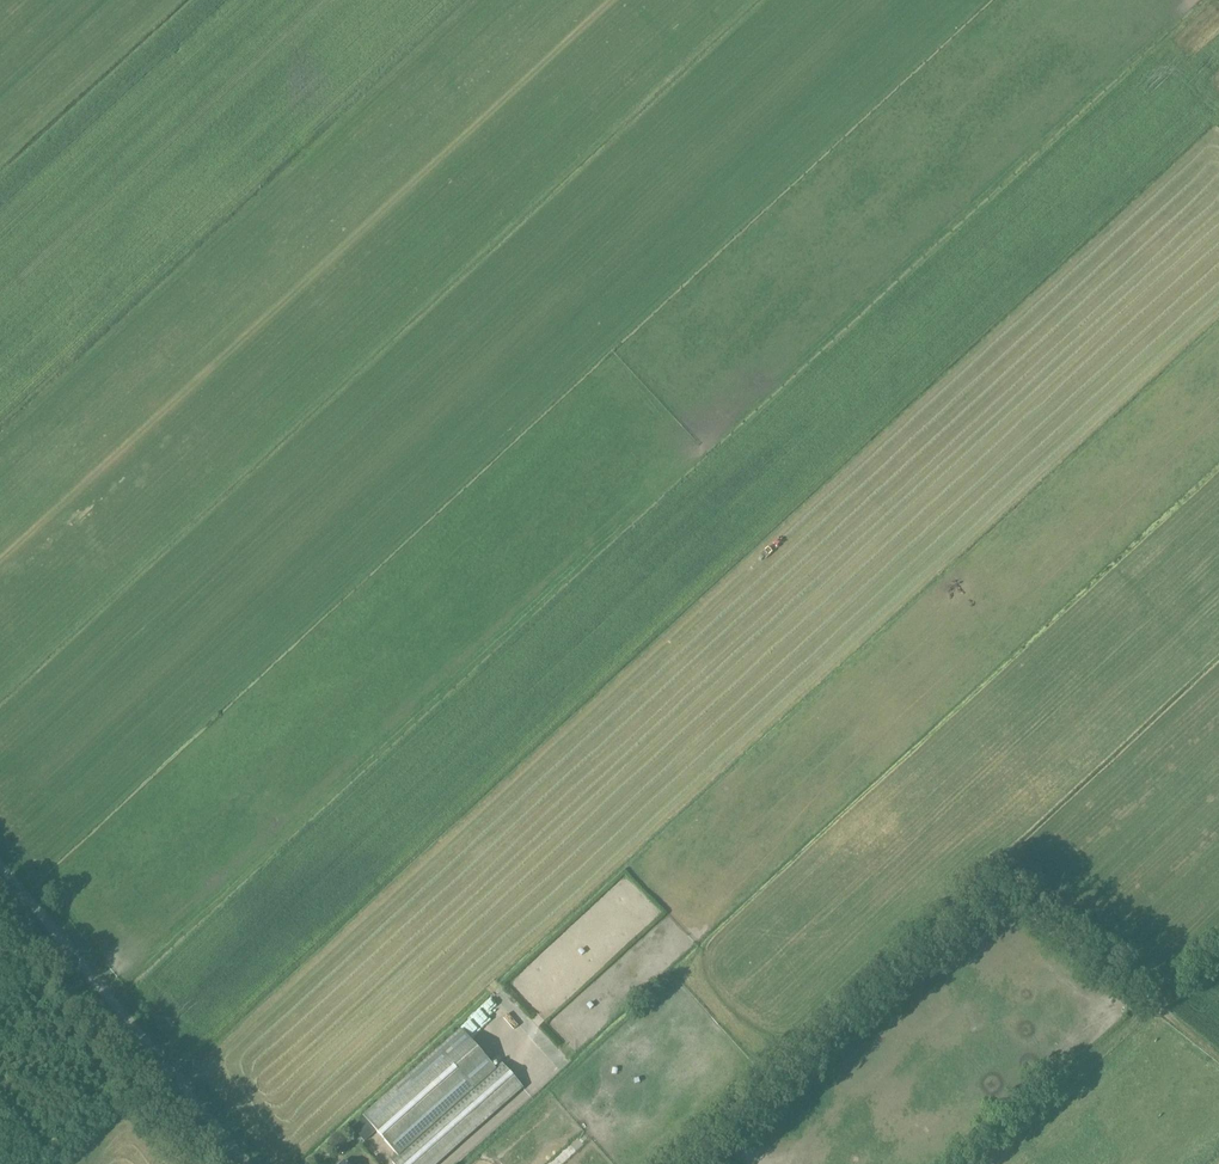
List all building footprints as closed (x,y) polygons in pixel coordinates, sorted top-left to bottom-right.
[(485,1010),(468,1022),(476,1035),(493,1023),(485,1010)] [(521,1087),(502,1065),(495,1071),(461,1032),(364,1119),(399,1157),(392,1163),(393,1163),(440,1163),(524,1090),(521,1087)]
